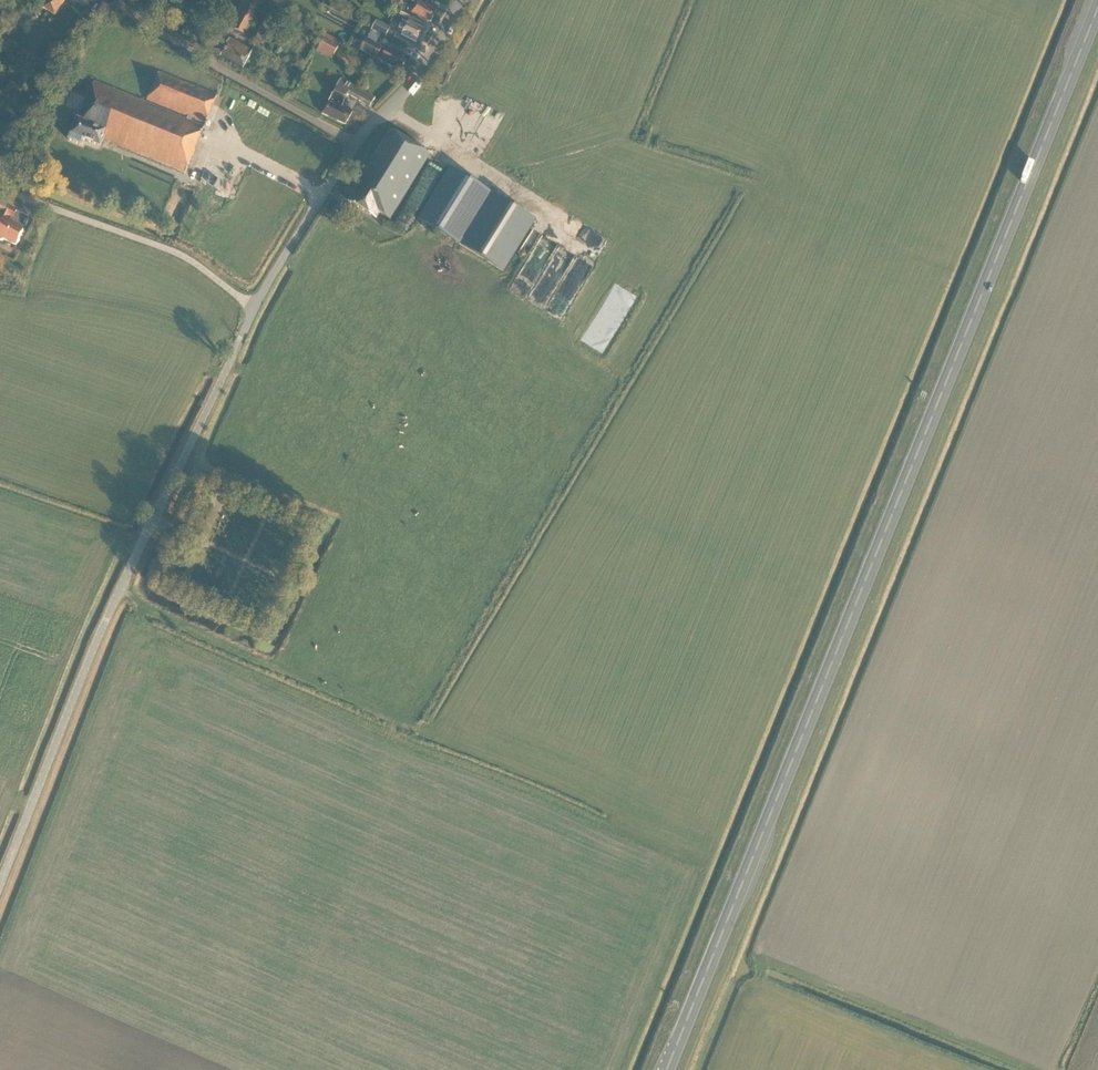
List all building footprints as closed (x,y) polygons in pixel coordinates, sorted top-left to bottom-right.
[(43,10),(55,17),(66,0),(50,0),(43,10)] [(255,0),(250,0),(234,30),(243,35),(260,3),(255,0)] [(397,10),(402,1),(401,0),(389,0),(387,5),(397,10)] [(437,9),(426,3),(428,0),(409,0),(416,4),(411,14),(418,17),(418,16),(431,22),(437,9)] [(272,10),(256,41),(265,45),(281,14),(272,10)] [(416,45),(424,30),(398,16),(394,24),(404,29),(400,37),(416,45)] [(385,37),(390,28),(377,21),(372,30),(374,31),(381,35),(385,37)] [(372,30),(367,40),(376,45),(381,35),(374,31),(372,30)] [(220,58),(242,70),(252,52),(229,39),(220,58)] [(318,49),(333,57),(338,48),(323,39),(318,49)] [(376,59),(376,58),(382,48),(376,45),(367,40),(366,40),(360,50),(376,59)] [(398,67),(401,69),(406,60),(402,59),(403,56),(387,48),(386,50),(382,48),(376,58),(380,60),(380,61),(396,70),(398,67)] [(103,140),(185,173),(217,96),(159,72),(146,104),(94,82),(82,112),(81,111),(78,112),(76,114),(76,117),(78,119),(69,141),(82,146),(84,141),(100,147),(103,140)] [(375,99),(367,94),(341,80),(322,114),(345,125),(353,112),(342,107),(348,95),(370,107),(375,99)] [(379,214),(389,220),(430,155),(390,130),(356,185),(358,186),(348,202),(376,219),(379,214)] [(417,218),(460,245),(492,194),(449,167),(417,218)] [(535,220),(492,194),(460,245),(503,271),(535,220)] [(13,219),(16,211),(3,205),(0,212),(2,214),(0,218),(0,238),(16,246),(23,231),(7,223),(10,217),(13,219)] [(538,240),(538,252),(558,251),(558,240),(538,240)] [(187,539),(195,543),(199,536),(190,532),(187,539)]
